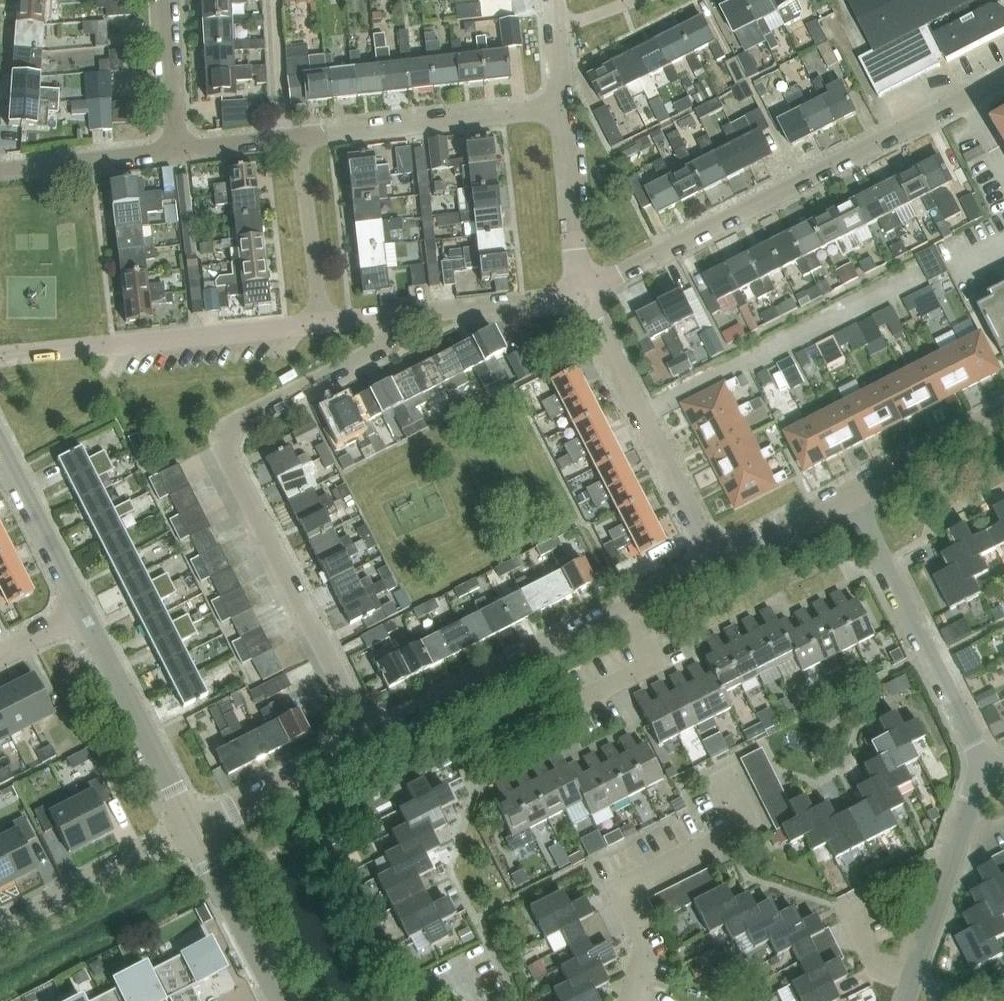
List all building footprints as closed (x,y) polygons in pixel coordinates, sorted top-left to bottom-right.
[(43,27),(44,10),(60,11),(60,2),(26,0),(17,0),(15,25),(43,27)] [(105,0),(93,0),(94,10),(106,9),(105,0)] [(119,17),(117,0),(105,0),(106,9),(106,18),(119,17)] [(131,16),(130,0),(117,0),(119,17),(131,16)] [(203,22),(229,20),(229,17),(228,6),(246,5),(246,3),(262,2),(261,0),(201,0),(203,22)] [(735,34),(750,27),(757,41),(763,38),(744,0),(742,0),(723,10),(735,34)] [(777,13),(770,0),(744,0),(763,38),(771,34),(770,31),(783,25),(777,13)] [(777,13),(783,25),(784,28),(799,20),(792,6),(800,2),(799,0),(770,0),(777,13)] [(948,62),(1003,34),(1003,11),(1001,10),(1000,9),(997,8),(995,8),(991,9),(989,9),(986,11),(979,1),(980,0),(848,0),(875,52),(860,60),(879,98),(882,97),(881,95),(937,66),(938,68),(941,66),(937,59),(944,56),(948,62)] [(457,20),(481,17),(479,2),(455,5),(457,20)] [(247,16),(229,17),(229,20),(203,22),(204,47),(231,46),(231,43),(230,27),(247,25),(247,16)] [(262,26),(262,16),(254,16),(254,26),(262,26)] [(518,18),(500,20),(503,47),(521,45),(518,18)] [(693,56),(696,54),(711,46),(719,62),(726,58),(718,43),(716,44),(704,19),(681,31),(693,56)] [(818,47),(829,42),(818,21),(807,26),(818,47)] [(108,34),(107,22),(97,23),(97,35),(108,34)] [(41,51),(43,27),(15,25),(13,51),(41,53),(41,51)] [(404,65),(408,91),(433,88),(429,61),(427,61),(410,63),(407,31),(397,32),(401,66),(404,65)] [(669,68),(673,66),(688,58),(696,73),(704,69),(696,54),(693,56),(681,31),(657,43),(669,68)] [(779,47),(773,34),(766,38),(772,51),(779,47)] [(373,36),(375,51),(377,69),(380,68),(383,94),(408,91),(404,65),(401,66),(392,67),(390,49),(383,50),(382,35),(373,36)] [(484,37),(476,38),(478,56),(480,56),(483,83),(509,80),(506,53),(486,55),(484,37)] [(480,56),(478,56),(461,58),(459,40),(450,41),(452,59),(455,59),(458,86),(483,83),(480,56)] [(264,41),(248,42),(249,51),(264,50),(264,41)] [(232,71),(232,69),(231,52),(249,51),(248,42),(231,43),(231,46),(204,47),(206,73),(232,71)] [(829,69),(840,63),(829,42),(818,47),(829,69)] [(455,59),(452,59),(436,61),(434,43),(425,44),(427,61),(429,61),(433,88),(458,86),(455,59)] [(669,68),(657,43),(634,55),(646,79),(650,78),(664,70),(672,85),(680,81),(673,66),(669,68)] [(310,76),(307,47),(284,50),(288,88),(304,86),(306,103),(332,100),(330,75),(326,75),(310,76)] [(122,72),(134,71),(132,50),(120,51),(122,72)] [(11,76),(40,78),(40,76),(41,53),(13,51),(11,76)] [(120,51),(108,51),(109,73),(122,72),(120,51)] [(380,68),(377,69),(360,70),(358,53),(349,54),(351,72),(355,71),(358,97),(383,94),(380,68)] [(760,75),(750,53),(738,58),(749,80),(760,75)] [(646,79),(634,55),(612,67),(624,91),(627,89),(638,83),(646,98),(657,93),(650,78),(646,79)] [(355,71),(351,72),(335,74),(333,56),(324,57),(326,75),(330,75),(332,100),(358,97),(355,71)] [(737,86),(749,80),(738,58),(726,64),(737,86)] [(97,72),(109,72),(109,60),(96,60),(97,72)] [(232,71),(206,73),(207,99),(234,97),(233,82),(252,81),(252,76),(266,75),(265,67),(232,69),(232,71)] [(638,111),(635,104),(627,89),(624,91),(612,67),(590,78),(602,102),(614,95),(625,118),(638,111)] [(699,105),(718,96),(704,69),(695,74),(700,83),(696,85),(700,93),(694,96),(699,105)] [(39,90),(40,78),(11,76),(9,102),(45,104),(59,105),(60,92),(39,90)] [(697,93),(690,78),(682,82),(689,97),(697,93)] [(834,126),(857,114),(840,81),(825,89),(822,83),(815,87),(822,101),(834,126)] [(741,105),(755,97),(747,82),(733,90),(741,105)] [(763,83),(756,88),(762,99),(769,95),(763,83)] [(797,86),(790,90),(791,92),(794,97),(801,93),(797,86)] [(791,92),(784,96),(786,100),(793,97),(794,97),(791,92)] [(834,126),(822,101),(809,108),(801,93),(794,97),(793,97),(813,136),(834,126)] [(813,136),(793,97),(786,100),(794,115),(780,123),(792,147),(813,136)] [(689,98),(675,105),(680,115),(694,108),(689,98)] [(110,100),(86,101),(88,132),(111,130),(110,100)] [(125,123),(137,122),(136,101),(123,102),(125,123)] [(248,126),(247,101),(222,103),(223,127),(248,126)] [(59,105),(45,104),(9,102),(8,126),(47,129),(49,114),(58,115),(59,105)] [(123,102),(111,103),(112,124),(125,123),(123,102)] [(703,124),(725,112),(720,102),(698,114),(703,124)] [(625,141),(607,105),(595,112),(613,147),(625,141)] [(665,107),(657,111),(663,124),(672,119),(665,107)] [(746,118),(755,136),(741,143),(738,145),(750,169),(773,157),(762,134),(770,130),(760,110),(746,118)] [(693,117),(679,124),(682,131),(691,126),(693,130),(698,127),(693,117)] [(738,145),(741,143),(733,128),(725,132),(733,147),(718,155),(715,156),(727,180),(750,169),(738,145)] [(661,130),(651,135),(657,146),(666,141),(661,130)] [(447,138),(428,140),(431,171),(451,169),(447,138)] [(648,138),(637,143),(642,154),(654,148),(648,138)] [(715,156),(718,155),(711,139),(702,144),(710,159),(696,166),(692,168),(705,192),(727,180),(715,156)] [(459,168),(494,164),(491,141),(465,144),(467,160),(458,161),(459,168)] [(424,149),(414,150),(415,161),(425,160),(424,149)] [(410,150),(398,151),(401,175),(413,173),(410,150)] [(692,168),(696,166),(688,150),(680,155),(688,170),(673,178),(670,179),(682,203),(705,192),(692,168)] [(373,154),(346,157),(349,181),(390,176),(389,166),(374,167),(373,154)] [(953,183),(941,159),(919,170),(944,219),(959,212),(951,195),(941,189),(953,183)] [(425,160),(415,161),(416,173),(427,172),(425,160)] [(670,179),(673,178),(665,162),(657,166),(665,182),(647,191),(643,183),(632,188),(643,210),(654,204),(659,215),(682,203),(670,179)] [(462,176),(464,191),(496,187),(494,164),(459,168),(454,168),(455,177),(462,176)] [(257,192),(254,168),(228,171),(229,184),(213,186),(214,197),(257,192)] [(936,223),(944,219),(919,170),(897,181),(909,205),(923,198),(936,223)] [(123,183),(109,184),(112,209),(162,203),(176,201),(174,191),(145,195),(142,172),(122,174),(123,183)] [(427,172),(416,173),(418,184),(428,183),(427,172)] [(177,177),(178,188),(188,187),(187,176),(177,177)] [(390,176),(349,181),(352,204),(378,201),(387,200),(386,188),(391,187),(390,176)] [(909,205),(897,181),(876,192),(895,230),(902,227),(895,212),(909,205)] [(443,182),(432,183),(433,194),(444,193),(443,182)] [(428,183),(418,184),(419,196),(429,195),(428,183)] [(178,188),(179,200),(189,199),(188,187),(178,188)] [(460,214),(499,209),(496,187),(464,191),(458,191),(460,214)] [(232,205),(233,218),(259,215),(257,192),(214,197),(216,207),(232,205)] [(895,230),(876,192),(854,203),(866,227),(881,219),(888,234),(895,230)] [(429,195),(419,196),(420,207),(431,206),(429,195)] [(984,217),(972,195),(961,201),(973,223),(984,217)] [(179,200),(181,211),(191,210),(189,199),(179,200)] [(378,201),(352,204),(354,227),(381,223),(378,201)] [(162,203),(112,209),(115,232),(141,229),(141,227),(149,226),(147,214),(163,212),(162,203)] [(866,227),(854,203),(834,213),(853,252),(860,248),(853,234),(866,227)] [(431,206),(420,207),(421,219),(432,217),(431,206)] [(474,223),(475,235),(502,232),(499,209),(460,214),(461,225),(474,223)] [(181,211),(182,223),(192,222),(191,210),(181,211)] [(834,213),(812,224),(825,249),(838,242),(845,256),(852,252),(853,252),(834,213)] [(262,238),(259,215),(233,218),(236,241),(262,238)] [(460,225),(459,215),(436,218),(438,228),(460,225)] [(432,217),(421,219),(423,230),(433,229),(432,217)] [(945,240),(952,237),(944,219),(936,223),(945,240)] [(354,227),(357,249),(383,246),(391,245),(390,234),(403,232),(401,221),(381,223),(354,227)] [(182,223),(183,234),(193,233),(192,222),(182,223)] [(815,253),(825,249),(812,224),(791,235),(810,274),(822,268),(815,253)] [(902,227),(895,230),(900,239),(907,235),(902,227)] [(141,229),(115,232),(117,255),(154,250),(153,239),(142,240),(141,229)] [(433,229),(423,230),(424,242),(435,240),(433,229)] [(451,252),(452,261),(504,256),(502,232),(475,235),(477,249),(451,252)] [(183,234),(185,246),(195,245),(193,233),(183,234)] [(769,246),(781,271),(797,263),(804,277),(810,274),(791,235),(769,246)] [(238,262),(238,263),(265,260),(262,238),(236,241),(230,241),(232,263),(238,262)] [(435,240),(424,242),(425,253),(436,252),(435,240)] [(895,259),(907,252),(901,241),(889,247),(895,259)] [(199,245),(200,256),(213,255),(211,244),(199,245)] [(185,246),(186,257),(196,256),(195,245),(185,246)] [(383,246),(357,249),(359,273),(386,269),(383,246)] [(769,277),(781,271),(769,246),(748,256),(768,296),(776,291),(769,277)] [(941,260),(934,246),(915,255),(922,269),(941,260)] [(154,250),(117,255),(120,277),(146,274),(145,261),(155,260),(154,250)] [(436,252),(425,253),(427,265),(437,263),(436,252)] [(186,257),(187,269),(197,267),(196,256),(186,257)] [(481,282),(507,279),(504,256),(452,261),(452,262),(441,263),(444,287),(455,285),(454,273),(468,272),(467,270),(479,269),(481,282)] [(768,296),(748,256),(727,267),(740,292),(751,286),(758,300),(761,299),(768,296)] [(876,269),(870,257),(859,263),(864,274),(876,269)] [(216,289),(226,288),(267,283),(265,260),(238,263),(240,277),(219,279),(215,284),(216,289)] [(437,263),(427,265),(428,276),(438,275),(437,263)] [(412,288),(425,286),(423,265),(410,266),(412,288)] [(187,269),(189,280),(199,279),(197,267),(187,269)] [(740,292),(727,267),(706,278),(711,289),(701,294),(712,316),(722,311),(718,303),(733,296),(740,309),(746,306),(740,292)] [(845,285),(859,278),(853,267),(839,274),(845,285)] [(388,292),(386,269),(359,273),(362,295),(388,292)] [(146,274),(120,277),(123,300),(165,295),(164,284),(148,286),(146,274)] [(438,275),(428,276),(429,287),(430,287),(440,286),(438,275)] [(189,280),(190,292),(200,290),(199,279),(189,280)] [(827,281),(816,286),(822,297),(832,292),(827,281)] [(242,297),(244,309),(270,306),(267,283),(226,288),(227,299),(242,297)] [(822,297),(816,286),(806,292),(811,302),(822,297)] [(910,296),(916,307),(925,303),(930,313),(941,308),(931,286),(910,296)] [(991,296),(994,302),(979,310),(1003,358),(1003,289),(991,296)] [(190,292),(191,303),(201,302),(200,290),(190,292)] [(216,290),(204,291),(207,313),(219,312),(216,290)] [(802,306),(811,302),(806,292),(797,296),(802,306)] [(687,342),(680,327),(695,319),(683,294),(660,306),(680,345),(687,342)] [(172,295),(165,295),(123,300),(125,322),(152,319),(150,306),(173,303),(172,295)] [(907,312),(916,307),(910,296),(901,301),(907,312)] [(778,306),(783,316),(797,308),(793,299),(778,306)] [(201,302),(191,303),(193,315),(203,313),(201,302)] [(692,370),(691,369),(679,346),(680,345),(660,306),(639,316),(652,341),(661,336),(674,362),(666,366),(672,379),(673,379),(692,370)] [(746,306),(740,309),(752,332),(758,329),(746,306)] [(766,324),(780,317),(775,307),(761,314),(766,324)] [(872,316),(878,328),(887,323),(893,336),(903,332),(891,307),(872,316)] [(878,328),(872,316),(863,320),(869,332),(878,328)] [(724,332),(731,344),(749,334),(743,323),(724,332)] [(854,353),(864,347),(853,326),(834,336),(840,347),(849,343),(854,353)] [(505,353),(493,329),(470,341),(498,392),(509,387),(504,378),(494,358),(505,353)] [(712,358),(725,352),(713,330),(701,336),(712,358)] [(980,382),(999,372),(979,332),(959,342),(980,382)] [(834,336),(826,340),(817,344),(828,366),(845,358),(840,347),(834,336)] [(470,341),(450,351),(462,375),(473,369),(484,389),(488,397),(498,392),(470,341)] [(980,382),(959,342),(940,352),(961,392),(980,382)] [(467,384),(462,375),(450,351),(430,361),(445,391),(446,394),(467,384)] [(699,362),(694,351),(686,355),(692,366),(699,362)] [(530,376),(518,352),(507,358),(519,381),(530,376)] [(803,368),(812,364),(805,352),(797,356),(803,368)] [(941,402),(961,392),(940,352),(939,352),(941,356),(923,366),(941,402)] [(805,384),(792,358),(777,365),(790,391),(805,384)] [(438,395),(445,391),(430,361),(409,372),(421,395),(435,389),(438,395)] [(941,402),(923,366),(904,376),(922,412),(941,402)] [(550,382),(562,404),(587,391),(575,369),(550,382)] [(764,388),(774,383),(767,371),(758,376),(764,388)] [(421,395),(409,372),(389,382),(401,406),(411,426),(412,425),(423,420),(419,413),(417,414),(414,409),(425,404),(421,395)] [(745,375),(737,379),(741,387),(741,388),(749,384),(745,375)] [(903,422),(922,412),(904,376),(885,385),(883,381),(882,381),(903,422)] [(684,406),(697,431),(737,410),(729,393),(741,387),(737,379),(684,406)] [(903,422),(882,381),(863,391),(883,432),(903,422)] [(389,382),(368,392),(380,416),(393,410),(397,418),(396,419),(402,430),(411,426),(401,406),(389,382)] [(562,404),(573,426),(598,413),(587,391),(562,404)] [(864,442),(883,432),(863,391),(843,401),(864,442)] [(367,423),(380,416),(368,392),(348,403),(375,455),(386,449),(382,441),(377,443),(367,423)] [(458,413),(468,408),(464,399),(453,404),(458,413)] [(749,404),(754,412),(763,407),(759,399),(749,404)] [(824,411),(826,415),(844,451),(864,442),(843,401),(824,411)] [(375,455),(348,403),(328,413),(334,425),(323,430),(334,453),(356,441),(365,460),(375,455)] [(453,404),(443,410),(447,418),(458,413),(453,404)] [(741,418),(754,412),(749,404),(737,410),(697,431),(710,456),(750,436),(741,418)] [(609,435),(598,413),(573,426),(584,447),(609,435)] [(825,461),(844,451),(826,415),(808,425),(806,420),(805,421),(825,461)] [(417,434),(427,428),(423,420),(412,425),(417,434)] [(805,421),(785,431),(806,471),(825,461),(805,421)] [(298,445),(320,434),(315,423),(292,433),(298,445)] [(411,426),(402,430),(406,439),(417,434),(412,425),(411,426)] [(137,434),(128,438),(133,449),(142,444),(137,434)] [(609,435),(584,447),(595,469),(620,456),(609,435)] [(710,456),(723,482),(764,461),(776,455),(772,447),(760,454),(750,436),(710,456)] [(142,444),(133,449),(139,459),(148,455),(142,444)] [(315,448),(321,458),(329,454),(324,444),(315,448)] [(266,460),(276,481),(300,469),(312,463),(309,457),(305,455),(296,460),(289,448),(266,460)] [(86,461),(80,449),(57,460),(68,481),(108,460),(104,452),(86,461)] [(329,454),(321,458),(326,469),(334,464),(329,454)] [(568,455),(555,462),(560,471),(573,464),(568,455)] [(606,491),(631,478),(620,456),(595,469),(606,491)] [(68,481),(78,501),(101,490),(95,478),(113,469),(108,460),(68,481)] [(736,507),(788,480),(785,472),(772,478),(764,461),(723,482),(736,507)] [(287,501),(310,489),(316,486),(311,475),(316,472),(312,463),(300,469),(276,481),(287,501)] [(158,474),(163,484),(184,474),(178,464),(158,474)] [(158,474),(149,478),(154,489),(163,484),(158,474)] [(168,495),(189,485),(184,474),(163,484),(168,495)] [(606,491),(617,513),(642,500),(631,478),(606,491)] [(168,495),(163,484),(154,489),(159,499),(168,495)] [(189,485),(168,495),(173,505),(194,495),(189,485)] [(336,489),(341,499),(350,495),(345,485),(336,489)] [(316,500),(310,489),(287,501),(297,522),(332,504),(328,495),(316,500)] [(78,501),(89,522),(111,510),(101,490),(78,501)] [(589,498),(586,492),(578,496),(581,503),(589,498)] [(194,495),(173,505),(178,515),(199,504),(194,495)] [(350,495),(341,499),(347,510),(355,505),(350,495)] [(131,500),(111,510),(89,522),(99,542),(122,531),(116,519),(135,510),(131,500)] [(617,513),(629,534),(654,522),(642,500),(617,513)] [(199,504),(178,515),(184,525),(204,515),(199,505),(199,504)] [(297,522),(308,542),(331,530),(326,519),(337,513),(332,504),(297,522)] [(1003,545),(1003,506),(994,511),(1002,526),(988,533),(996,549),(1003,545)] [(178,515),(170,520),(175,530),(184,525),(178,515)] [(204,515),(184,525),(189,536),(210,526),(204,515)] [(639,556),(665,543),(654,522),(629,534),(612,543),(617,552),(633,544),(639,556)] [(184,525),(175,530),(180,540),(189,536),(184,525)] [(357,530),(362,540),(371,536),(365,525),(357,530)] [(949,534),(957,549),(965,565),(982,556),(996,549),(988,533),(974,540),(966,525),(949,534)] [(210,526),(189,536),(194,546),(215,536),(210,526)] [(11,549),(0,529),(0,555),(11,549)] [(331,530),(308,542),(318,562),(353,545),(349,536),(337,542),(331,530)] [(99,542),(109,563),(132,551),(122,531),(99,542)] [(215,536),(194,546),(199,555),(219,545),(215,536)] [(371,536),(362,540),(367,551),(376,546),(371,536)] [(551,551),(561,546),(557,537),(546,543),(551,551)] [(546,543),(536,548),(540,556),(551,551),(546,543)] [(622,563),(612,543),(603,547),(614,567),(617,566),(622,563)] [(204,566),(225,556),(219,545),(199,556),(204,566)] [(318,562),(328,583),(352,571),(347,560),(358,554),(353,545),(318,562)] [(22,571),(11,549),(0,555),(0,582),(22,571)] [(942,556),(950,571),(958,588),(975,580),(990,572),(982,556),(965,565),(957,549),(942,556)] [(109,563),(120,583),(143,572),(132,551),(109,563)] [(199,556),(190,560),(195,571),(204,566),(199,556)] [(225,556),(204,566),(210,577),(231,567),(225,556)] [(557,567),(572,596),(595,585),(582,561),(570,567),(564,556),(554,561),(557,567)] [(510,572),(520,567),(516,558),(505,564),(510,572)] [(505,564),(495,569),(499,578),(510,572),(505,564)] [(596,564),(595,565),(588,568),(591,575),(598,571),(599,571),(596,564)] [(204,566),(195,571),(201,581),(210,577),(204,566)] [(231,567),(210,577),(215,588),(236,578),(231,567)] [(378,571),(383,581),(392,577),(386,567),(378,571)] [(553,576),(539,583),(551,607),(572,596),(557,567),(556,567),(550,570),(553,576)] [(8,606),(33,593),(22,571),(0,582),(0,590),(8,606)] [(328,583),(339,603),(373,586),(369,577),(358,583),(352,571),(328,583)] [(982,595),(975,580),(958,588),(950,571),(935,579),(951,611),(982,595)] [(143,572),(120,583),(130,604),(172,583),(168,575),(149,585),(143,572)] [(392,577),(383,581),(388,592),(397,587),(392,577)] [(240,587),(236,578),(215,588),(220,597),(240,587)] [(515,587),(531,617),(551,607),(539,583),(529,588),(524,578),(514,583),(515,587)] [(469,593),(479,588),(475,579),(464,584),(469,593)] [(373,586),(339,603),(350,625),(362,619),(367,629),(387,619),(381,608),(373,612),(367,601),(387,590),(382,581),(373,586)] [(130,604),(141,624),(164,613),(158,602),(176,592),(172,583),(130,604)] [(464,584),(454,590),(458,598),(469,593),(464,584)] [(240,587),(220,597),(225,608),(246,597),(240,587)] [(497,600),(499,604),(511,627),(531,617),(515,587),(510,590),(511,592),(497,600)] [(837,611),(855,645),(873,636),(855,601),(847,606),(839,591),(829,596),(837,611)] [(225,608),(220,597),(211,602),(216,612),(225,608)] [(246,597),(225,608),(231,618),(251,608),(246,597)] [(428,614),(438,608),(434,600),(423,605),(428,614)] [(479,614),(491,638),(511,627),(499,604),(488,609),(483,600),(474,604),(479,614)] [(811,606),(819,620),(837,654),(855,645),(837,611),(829,615),(822,600),(811,606)] [(423,605),(413,611),(417,619),(428,614),(423,605)] [(1001,606),(992,611),(997,622),(1003,619),(1003,612),(1001,606)] [(225,608),(216,612),(222,622),(231,618),(225,608)] [(236,628),(256,618),(251,608),(231,618),(236,628)] [(758,631),(776,667),(793,658),(777,623),(769,608),(759,613),(766,628),(758,631)] [(819,663),(837,654),(819,620),(811,624),(804,609),(794,615),(801,629),(819,663)] [(202,618),(200,612),(192,616),(195,622),(202,618)] [(164,613),(141,624),(151,645),(193,624),(189,616),(170,626),(164,613)] [(469,648),(491,638),(479,614),(457,625),(469,648)] [(741,640),(758,676),(776,667),(758,631),(751,617),(741,622),(749,636),(741,640)] [(256,618),(236,628),(241,638),(261,628),(256,618)] [(777,623),(793,658),(801,673),(819,663),(801,629),(793,633),(786,618),(777,623)] [(387,639),(399,633),(393,621),(381,627),(387,639)] [(448,659),(469,648),(457,625),(448,630),(444,623),(433,628),(448,659)] [(151,645),(162,666),(184,654),(178,642),(197,632),(193,624),(151,645)] [(723,650),(740,685),(758,676),(741,640),(733,626),(724,631),(731,645),(723,650)] [(955,626),(941,633),(948,647),(962,640),(955,626)] [(381,627),(361,637),(367,649),(387,639),(381,627)] [(246,649),(267,639),(261,628),(241,638),(246,649)] [(416,646),(428,669),(448,659),(433,628),(426,632),(430,639),(416,646)] [(713,674),(723,694),(740,685),(723,650),(716,635),(705,640),(713,655),(705,659),(713,674)] [(241,638),(232,643),(237,653),(246,649),(241,638)] [(267,639),(246,649),(252,659),(252,660),(272,650),(272,649),(267,639)] [(428,669),(416,646),(396,656),(408,680),(428,669)] [(973,648),(954,657),(959,667),(978,658),(973,648)] [(252,659),(246,649),(237,653),(243,664),(252,659)] [(252,660),(257,671),(278,661),(277,659),(272,650),(252,660)] [(388,690),(408,680),(396,656),(393,650),(373,660),(376,666),(388,690)] [(162,666),(172,686),(195,675),(184,654),(162,666)] [(278,661),(257,671),(263,681),(283,671),(278,661)] [(694,684),(712,718),(731,709),(723,694),(713,674),(705,678),(697,664),(687,669),(694,684)] [(202,671),(195,675),(172,686),(183,708),(206,697),(198,682),(206,678),(202,671)] [(669,678),(676,692),(694,727),(712,718),(694,684),(687,687),(679,673),(669,678)] [(885,684),(891,696),(911,686),(905,674),(885,684)] [(285,675),(250,692),(256,705),(291,687),(285,675)] [(34,676),(12,687),(32,725),(53,714),(34,676)] [(677,736),(694,727),(676,692),(669,696),(661,682),(651,687),(658,701),(677,736)] [(797,686),(805,701),(813,697),(806,682),(797,686)] [(0,693),(0,716),(10,736),(32,725),(12,687),(0,693)] [(651,705),(644,690),(633,696),(648,725),(658,746),(677,736),(658,701),(651,705)] [(826,695),(824,690),(819,690),(815,692),(818,699),(826,695)] [(230,697),(236,710),(243,706),(236,694),(230,697)] [(791,709),(787,701),(775,707),(779,715),(791,709)] [(247,766),(268,756),(256,732),(246,737),(229,703),(218,709),(223,718),(223,719),(228,729),(247,766)] [(288,745),(310,734),(298,711),(289,715),(284,705),(271,712),(288,745)] [(216,706),(209,710),(216,723),(223,719),(223,718),(218,709),(216,706)] [(994,707),(982,713),(988,724),(1000,717),(994,707)] [(879,719),(887,735),(896,752),(912,744),(927,736),(918,719),(904,727),(896,711),(879,719)] [(268,756),(288,745),(271,712),(264,715),(269,725),(256,732),(268,756)] [(10,736),(0,716),(0,741),(10,736)] [(766,733),(768,737),(780,730),(775,720),(762,726),(766,733)] [(766,733),(762,726),(761,724),(749,730),(754,739),(766,733)] [(247,766),(228,729),(220,734),(227,747),(215,753),(227,777),(247,766)] [(872,743),(879,757),(888,775),(904,766),(920,758),(912,744),(896,752),(887,735),(872,743)] [(635,750),(628,736),(618,741),(625,754),(626,754),(644,789),(662,780),(648,751),(644,745),(635,750)] [(731,736),(723,740),(727,749),(735,745),(731,736)] [(709,739),(703,742),(711,759),(711,760),(718,756),(709,739)] [(626,798),(644,789),(626,754),(625,754),(618,758),(611,745),(601,750),(607,763),(608,763),(626,798)] [(51,746),(44,749),(49,760),(56,756),(51,746)] [(746,769),(767,758),(762,748),(740,759),(741,760),(742,763),(746,769)] [(44,749),(37,753),(42,763),(49,760),(44,749)] [(73,755),(79,766),(90,760),(84,749),(73,755)] [(453,763),(449,756),(447,751),(424,763),(426,768),(429,774),(453,763)] [(566,767),(558,752),(548,757),(555,771),(548,775),(547,776),(565,812),(582,803),(584,802),(566,767)] [(608,763),(607,763),(599,767),(592,754),(582,759),(589,772),(590,772),(608,807),(626,798),(608,763)] [(864,765),(872,780),(881,798),(897,789),(912,782),(904,766),(888,775),(879,757),(864,765)] [(746,769),(751,779),(772,768),(767,758),(746,769)] [(547,776),(548,775),(540,761),(530,766),(538,781),(530,785),(529,785),(547,821),(565,812),(547,776)] [(590,772),(589,772),(581,776),(574,763),(566,767),(584,802),(582,803),(589,816),(608,807),(590,772)] [(8,767),(1,771),(6,782),(13,778),(8,767)] [(776,775),(775,774),(772,768),(751,779),(756,789),(778,778),(776,775)] [(523,770),(512,775),(520,790),(512,793),(529,830),(547,821),(529,785),(530,785),(523,770)] [(66,795),(70,804),(71,804),(90,842),(112,830),(99,805),(110,800),(99,778),(66,795)] [(756,789),(761,799),(783,788),(778,778),(756,789)] [(406,788),(413,802),(422,819),(439,811),(454,803),(445,786),(430,794),(423,779),(406,788)] [(512,793),(505,779),(495,784),(502,799),(493,803),(509,835),(504,838),(510,850),(533,838),(529,830),(512,793)] [(856,788),(864,803),(873,820),(889,812),(905,804),(897,789),(881,798),(872,780),(856,788)] [(761,799),(766,809),(788,798),(783,788),(761,799)] [(821,827),(813,810),(805,795),(790,803),(793,808),(798,819),(783,827),(790,841),(791,842),(805,835),(821,827)] [(676,811),(685,807),(679,796),(670,800),(676,811)] [(766,809),(771,819),(793,808),(790,803),(788,798),(766,809)] [(69,853),(90,842),(71,804),(70,804),(58,810),(54,802),(34,812),(45,833),(56,828),(69,853)] [(446,824),(439,811),(422,819),(413,802),(398,810),(406,825),(414,842),(432,833),(447,826),(446,824)] [(828,803),(813,810),(821,827),(805,835),(813,850),(828,842),(844,834),(836,818),(828,803)] [(897,827),(889,812),(873,820),(864,803),(849,811),(865,843),(897,827)] [(777,830),(783,827),(798,819),(793,808),(771,819),(777,830)] [(939,818),(935,808),(928,812),(932,822),(939,818)] [(865,843),(849,811),(836,818),(844,834),(828,842),(836,858),(865,843)] [(0,840),(0,851),(15,880),(37,869),(24,844),(35,838),(24,817),(4,827),(8,836),(0,840)] [(625,838),(634,833),(629,824),(620,829),(625,838)] [(391,833),(399,847),(408,865),(424,856),(439,848),(432,833),(414,842),(406,825),(391,833)] [(790,841),(783,827),(777,830),(776,831),(783,844),(790,841)] [(614,844),(623,840),(617,829),(608,834),(614,844)] [(598,853),(605,849),(597,832),(589,836),(598,853)] [(432,871),(424,856),(408,865),(399,847),(384,855),(391,870),(400,887),(417,879),(432,871)] [(0,851),(0,888),(15,880),(0,851)] [(573,865),(583,860),(578,852),(569,857),(573,865)] [(992,858),(995,862),(996,862),(1003,878),(1003,855),(1003,852),(992,858)] [(995,862),(980,870),(987,885),(988,884),(996,901),(1003,897),(1003,878),(996,862),(995,862)] [(710,868),(699,873),(710,893),(720,888),(710,868)] [(424,893),(417,879),(400,887),(391,870),(376,878),(392,909),(424,893)] [(516,893),(529,887),(521,872),(509,878),(516,893)] [(348,892),(359,887),(352,873),(342,878),(348,892)] [(699,873),(689,878),(700,899),(710,893),(699,873)] [(689,878),(679,883),(690,904),(694,902),(700,899),(689,878)] [(679,883),(669,888),(680,909),(690,904),(679,883)] [(996,901),(988,884),(987,885),(972,892),(980,908),(989,924),(1003,916),(1003,917),(1003,897),(996,901)] [(716,909),(733,900),(726,886),(721,889),(720,888),(710,893),(700,899),(694,902),(710,932),(724,925),(716,909)] [(452,887),(445,890),(449,897),(456,894),(452,887)] [(669,888),(659,894),(670,914),(680,909),(669,888)] [(547,938),(562,930),(563,930),(555,914),(571,906),(570,905),(563,891),(531,907),(547,938)] [(408,940),(423,932),(415,915),(431,907),(424,893),(392,909),(408,940)] [(732,940),(747,933),(738,916),(755,907),(748,893),(733,900),(716,909),(724,925),(732,940)] [(659,919),(670,914),(659,894),(649,899),(659,919)] [(562,930),(569,944),(586,936),(584,932),(578,921),(593,914),(585,898),(570,905),(571,906),(555,914),(563,930),(562,930)] [(446,899),(431,907),(415,915),(423,932),(430,947),(447,939),(440,924),(455,916),(446,899)] [(754,947),(770,940),(761,923),(778,915),(770,900),(759,905),(755,907),(738,916),(747,933),(754,947)] [(202,924),(212,919),(204,905),(194,910),(202,924)] [(355,913),(360,923),(371,917),(366,907),(355,913)] [(777,955),(792,947),(784,931),(801,922),(793,907),(778,915),(761,923),(770,940),(777,955)] [(1003,917),(1003,916),(989,924),(980,908),(965,916),(973,931),(981,946),(997,938),(997,939),(1003,935),(1003,917)] [(391,910),(384,914),(388,921),(395,917),(391,910)] [(584,932),(604,922),(598,911),(593,914),(578,921),(584,932)] [(824,931),(824,930),(816,915),(801,922),(784,931),(792,947),(799,961),(816,952),(814,948),(809,938),(824,931)] [(589,942),(609,931),(604,922),(584,932),(586,936),(589,942)] [(809,938),(814,948),(834,938),(829,927),(824,930),(824,931),(809,938)] [(468,928),(458,933),(463,944),(473,939),(468,928)] [(594,952),(609,944),(614,942),(609,931),(589,942),(594,952)] [(997,939),(997,938),(981,946),(973,931),(957,939),(973,970),(1003,955),(1003,953),(997,939)] [(569,944),(576,958),(577,958),(586,975),(601,967),(602,967),(617,960),(609,944),(594,952),(589,942),(586,936),(569,944)] [(816,952),(819,958),(839,947),(834,938),(814,948),(816,952)] [(165,964),(185,1000),(200,1000),(192,987),(223,971),(208,942),(165,964)] [(844,958),(839,947),(819,958),(824,967),(839,960),(839,961),(844,958)] [(824,967),(819,958),(816,952),(799,961),(807,975),(815,992),(832,983),(847,976),(839,961),(839,960),(824,967)] [(609,982),(602,967),(601,967),(586,975),(577,958),(576,958),(561,966),(569,981),(570,981),(578,997),(594,989),(609,982)] [(88,966),(94,977),(105,971),(99,960),(88,966)] [(165,964),(150,972),(148,967),(131,976),(144,1000),(165,1000),(169,999),(170,1000),(185,1000),(165,964)] [(539,966),(530,971),(535,980),(544,976),(539,966)] [(692,972),(695,978),(703,974),(700,968),(692,972)] [(72,977),(77,986),(88,979),(84,971),(72,977)] [(807,975),(792,983),(801,1000),(835,1000),(840,999),(832,983),(815,992),(807,975)] [(131,976),(115,984),(117,988),(101,996),(104,1000),(144,1000),(131,976)] [(994,981),(1000,992),(1003,990),(1003,976),(994,981)] [(561,1000),(600,1000),(594,989),(578,997),(570,981),(569,981),(555,988),(561,1000)] [(26,1000),(36,1000),(37,1000),(33,993),(24,998),(26,1000)]
